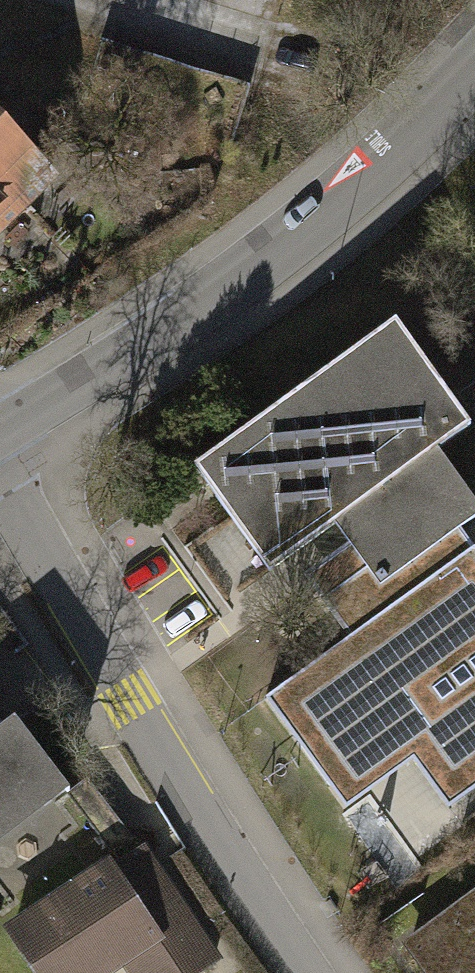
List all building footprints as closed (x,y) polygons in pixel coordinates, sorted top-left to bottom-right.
[(108,39),(87,117),(229,156),(251,79),(108,39)] [(33,209),(64,180),(0,113),(0,174),(33,209)] [(1,236),(33,209),(0,174),(0,235),(1,236)] [(183,486),(264,594),(335,541),(343,550),(378,597),(460,537),(472,526),(436,478),(474,448),(474,435),(393,327),(183,486)] [(343,550),(304,578),(347,636),(262,698),(344,810),(412,760),(446,807),(474,786),(474,558),(460,537),(378,597),(343,550)] [(67,795),(14,722),(0,732),(0,844),(67,795)] [(1,937),(24,972),(121,972),(122,972),(217,972),(223,969),(146,852),(115,873),(110,866),(1,937)] [(402,957),(413,972),(474,972),(474,907),(402,957)]
